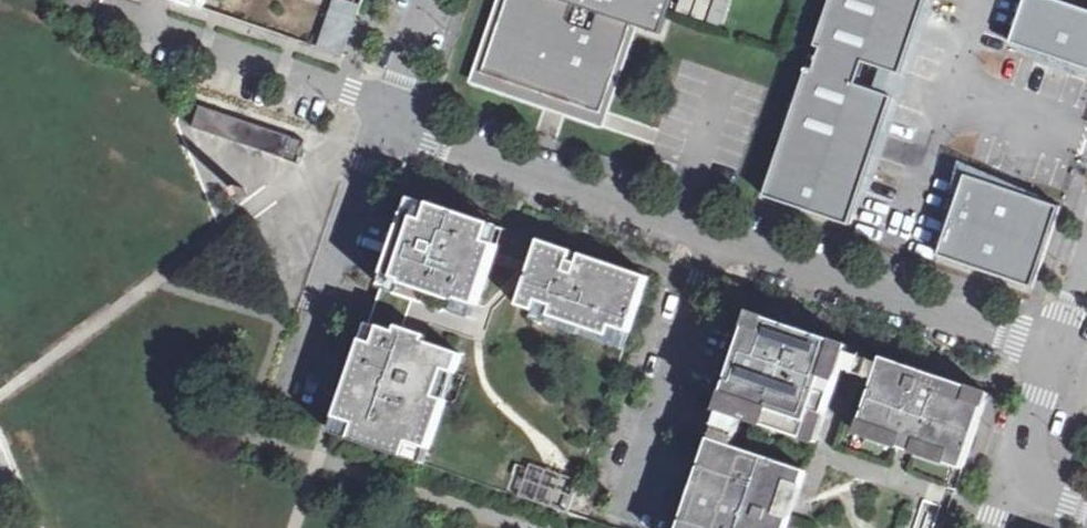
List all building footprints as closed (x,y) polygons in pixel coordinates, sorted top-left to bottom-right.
[(207,0),(178,0),(204,9),(207,0)] [(349,0),(333,0),(318,45),(344,54),(350,37),(352,30),(354,23),(361,4),(349,0)] [(473,79),(604,121),(635,22),(664,31),(674,0),(499,0),(473,79)] [(815,47),(820,49),(813,70),(808,68),(763,197),(850,226),(928,0),(831,0),(815,47)] [(1086,71),(1086,11),(1055,0),(1024,0),(1009,45),(1086,71)] [(286,159),(293,139),(201,106),(193,127),(286,159)] [(304,142),(293,139),(286,159),(297,163),(304,142)] [(1061,207),(965,175),(938,256),(1033,288),(1061,207)] [(397,275),(489,305),(509,243),(493,238),(499,221),(461,208),(423,196),(397,275)] [(616,322),(634,328),(652,279),(582,254),(548,242),(525,305),(543,311),(547,300),(561,305),(558,313),(612,333),(616,322)] [(813,327),(758,309),(726,405),(811,434),(821,405),(836,410),(859,343),(813,327)] [(354,371),(332,432),(424,464),(464,350),(373,318),(354,371)] [(863,432),(970,468),(997,387),(932,365),(890,351),(863,432)] [(713,431),(693,493),(681,527),(791,527),(813,463),(713,431)] [(521,500),(568,502),(569,473),(540,472),(540,480),(522,479),(521,500)]
